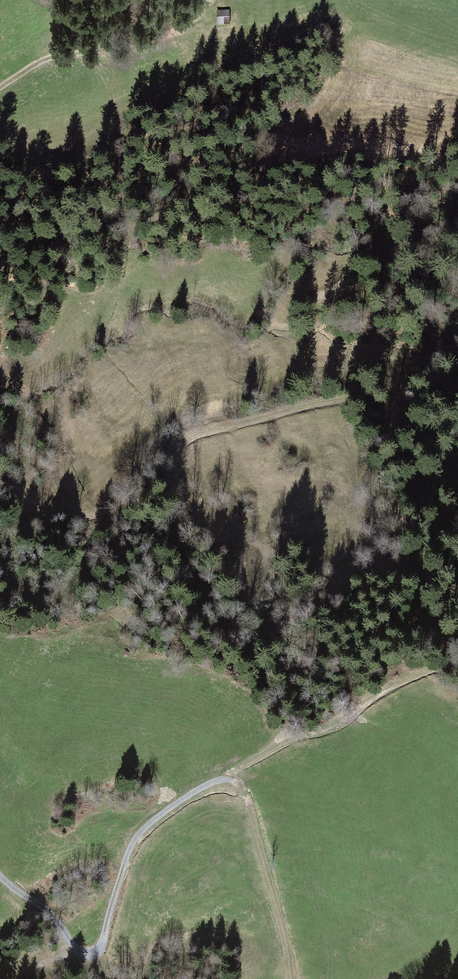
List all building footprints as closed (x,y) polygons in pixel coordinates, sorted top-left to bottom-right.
[(229,13),(216,14),(217,28),(230,27),(229,13)]
